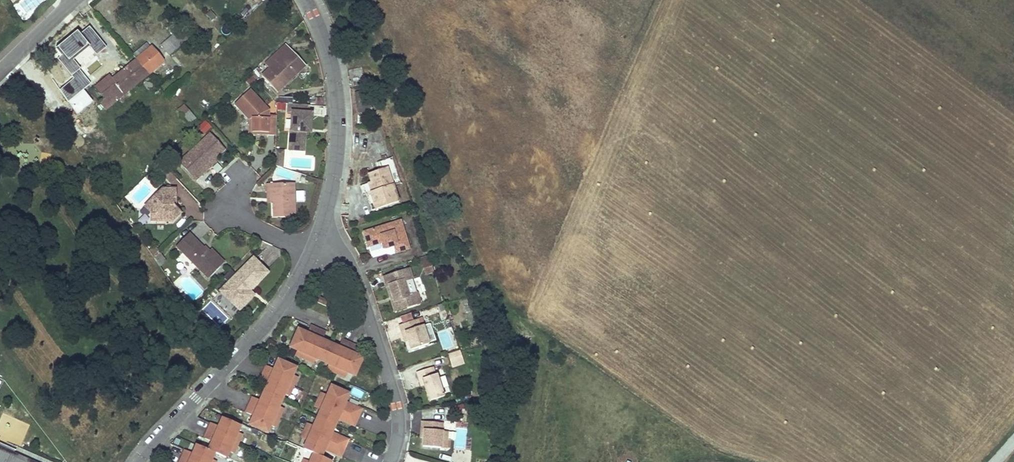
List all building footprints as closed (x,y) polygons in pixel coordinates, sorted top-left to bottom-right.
[(178,30),(161,46),(169,56),(187,40),(178,30)] [(147,43),(131,55),(135,60),(151,48),(147,43)] [(266,65),(271,71),(284,58),(287,60),(294,53),(286,45),(266,65)] [(111,81),(98,91),(104,98),(99,102),(105,109),(117,99),(116,98),(128,88),(129,90),(140,81),(150,93),(157,86),(147,75),(163,62),(151,48),(111,81)] [(264,78),(279,94),(307,67),(294,53),(287,60),(284,58),(271,71),(264,78)] [(95,87),(98,91),(111,81),(107,77),(95,87)] [(268,137),(276,137),(277,117),(269,116),(270,112),(251,92),(236,107),(247,119),(250,117),(253,119),(252,134),(268,134),(268,137)] [(366,94),(358,96),(359,115),(374,112),(366,94)] [(185,104),(178,110),(183,118),(190,112),(185,104)] [(311,107),(288,105),(287,114),(291,115),(288,151),(305,152),(307,135),(307,131),(312,132),(314,113),(310,113),(311,107)] [(190,112),(183,118),(189,124),(196,118),(190,112)] [(250,117),(247,119),(250,121),(249,136),(268,137),(268,134),(252,134),(253,119),(250,117)] [(209,134),(185,157),(188,160),(182,165),(196,180),(207,169),(205,167),(216,158),(224,150),(209,134)] [(188,160),(185,157),(179,162),(182,165),(188,160)] [(218,160),(216,158),(205,167),(207,169),(218,160)] [(165,166),(160,171),(173,185),(178,180),(165,166)] [(387,168),(369,174),(371,182),(374,190),(370,191),(376,210),(399,202),(387,168)] [(267,185),(267,193),(272,193),(272,204),(272,219),(293,220),(294,186),(267,185)] [(162,187),(150,199),(150,213),(156,213),(156,222),(172,222),(182,213),(176,206),(173,203),(174,197),(176,197),(176,187),(162,187)] [(376,210),(370,191),(366,193),(372,211),(376,210)] [(400,223),(364,235),(369,250),(383,245),(385,252),(394,249),(396,255),(409,251),(400,223)] [(190,232),(176,246),(208,278),(224,262),(211,249),(209,251),(190,232)] [(154,258),(159,253),(154,246),(149,251),(154,258)] [(159,253),(154,258),(160,266),(166,262),(159,253)] [(253,257),(222,288),(242,308),(256,295),(251,290),(249,288),(252,285),(254,287),(269,273),(253,257)] [(426,274),(433,271),(429,257),(421,259),(426,274)] [(410,271),(384,279),(387,288),(389,287),(397,312),(421,304),(410,271)] [(397,312),(389,287),(387,288),(395,313),(397,312)] [(242,308),(222,288),(219,290),(240,311),(242,308)] [(329,307),(332,302),(323,298),(321,303),(329,307)] [(418,321),(399,327),(402,335),(406,334),(409,343),(412,352),(429,346),(423,328),(420,329),(418,321)] [(326,348),(320,345),(321,343),(325,336),(309,329),(305,336),(304,338),(298,336),(299,333),(296,332),(289,349),(296,352),(293,357),(313,366),(315,361),(329,367),(327,372),(345,380),(347,376),(354,379),(361,362),(359,360),(357,363),(352,360),(353,358),(357,350),(342,343),(338,351),(337,353),(332,351),(333,349),(327,346),(326,348)] [(461,351),(448,356),(451,365),(464,361),(461,351)] [(274,371),(267,368),(260,383),(267,386),(269,387),(267,393),(265,392),(262,397),(264,398),(262,403),(260,402),(253,399),(246,414),(253,418),(256,419),(253,425),(250,424),(249,427),(266,434),(269,428),(274,430),(282,412),(277,410),(283,396),(288,398),(297,380),(292,378),(295,371),(278,363),(276,366),(279,367),(276,372),(274,371)] [(430,370),(416,375),(418,382),(423,381),(424,386),(429,402),(443,397),(436,375),(432,377),(430,370)] [(442,386),(448,384),(444,374),(438,376),(442,386)] [(321,459),(324,451),(326,447),(329,448),(328,452),(340,458),(347,443),(334,437),(333,440),(329,439),(331,435),(338,420),(339,416),(343,418),(341,422),(354,427),(360,412),(348,406),(347,409),(343,408),(344,405),(348,396),(332,389),(328,398),(321,413),(314,429),(308,443),(305,451),(314,456),(312,461),(328,461),(321,459)] [(321,413),(328,398),(323,395),(316,410),(321,413)] [(211,424),(205,439),(212,443),(214,444),(212,449),(210,448),(208,452),(196,446),(194,450),(197,451),(195,456),(192,455),(185,452),(180,461),(212,461),(210,461),(213,454),(225,459),(228,453),(232,455),(241,435),(236,434),(239,427),(222,419),(221,422),(224,423),(221,429),(219,427),(211,424)] [(444,422),(423,420),(422,428),(425,429),(425,437),(424,446),(441,447),(443,431),(444,422)] [(303,441),(308,443),(314,429),(309,426),(303,441)] [(18,453),(15,459),(22,461),(48,461),(0,441),(0,446),(18,453)] [(15,459),(18,453),(0,446),(0,461),(22,461),(15,459)]
